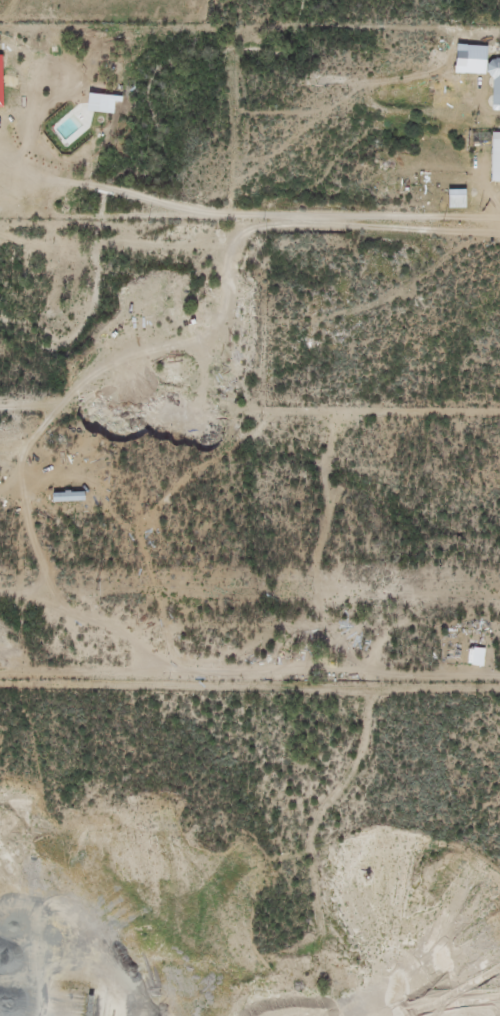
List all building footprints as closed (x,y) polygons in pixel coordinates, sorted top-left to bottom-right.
[(484,60),(483,109),(498,109),(498,111),(499,111),(499,60),(484,60)] [(491,152),(491,185),(499,185),(499,152),(491,152)] [(441,210),(459,210),(459,192),(441,192),(441,210)] [(78,504),(78,494),(45,494),(45,504),(78,504)]
